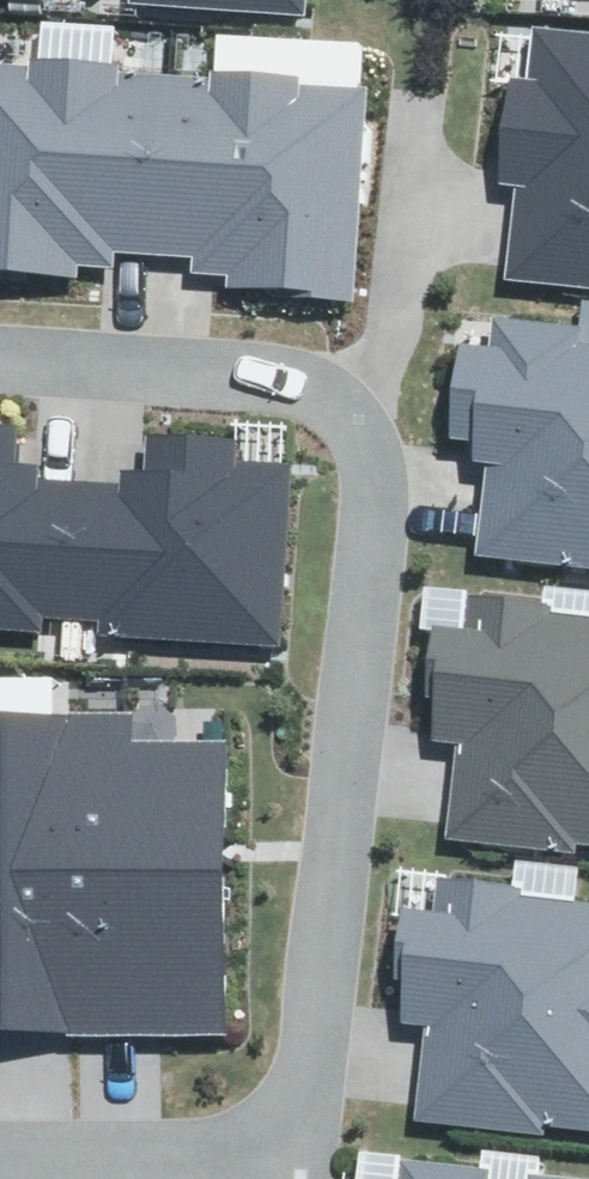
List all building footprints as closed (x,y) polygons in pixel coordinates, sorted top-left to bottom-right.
[(531,23),(514,280),(588,285),(588,27),(531,23)] [(82,283),(85,237),(212,245),(210,278),(373,288),(385,84),(0,60),(0,277),(82,283)] [(480,403),(525,407),(512,534),(588,541),(588,318),(490,308),(484,363),(480,403)] [(0,418),(0,643),(18,643),(18,585),(123,586),(123,622),(326,625),(329,420),(175,418),(174,485),(36,483),(37,418),(0,418)] [(454,693),(498,697),(485,824),(588,834),(588,610),(463,598),(454,693)] [(244,1034),(246,740),(141,739),(141,711),(0,710),(0,1033),(244,1034)] [(398,974),(442,978),(430,1105),(588,1120),(588,897),(407,879),(398,974)]
